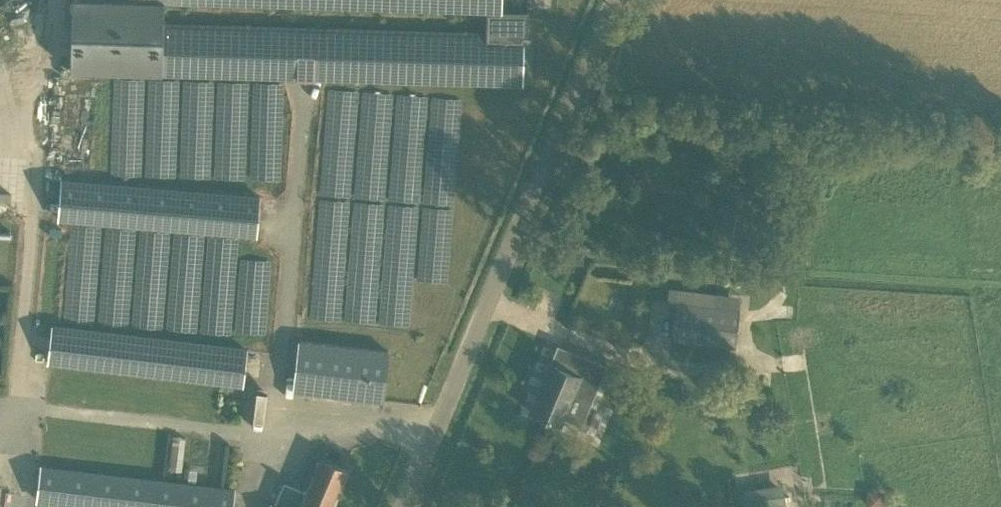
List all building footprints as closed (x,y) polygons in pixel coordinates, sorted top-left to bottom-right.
[(70,69),(523,82),(524,34),(528,34),(528,9),(527,9),(527,18),(500,17),(501,0),(72,0),(70,69)] [(257,234),(260,197),(61,180),(58,217),(257,234)] [(426,234),(428,207),(399,204),(396,232),(426,234)] [(337,266),(337,237),(308,237),(308,265),(337,266)] [(421,277),(425,250),(394,246),(391,273),(421,277)] [(735,345),(739,309),(675,302),(671,338),(735,345)] [(243,383),(247,350),(252,350),(254,338),(229,335),(227,347),(51,326),(47,360),(243,383)] [(382,400),(388,350),(300,340),(294,390),(382,400)] [(607,364),(557,344),(535,396),(536,396),(530,410),(560,423),(573,393),(591,400),(607,364)] [(349,469),(320,457),(302,499),(301,499),(298,506),(333,506),(349,469)] [(235,490),(40,467),(36,499),(108,506),(233,506),(235,490)] [(886,506),(885,487),(867,488),(868,506),(872,506),(886,506)] [(786,502),(761,506),(759,496),(743,499),(745,506),(786,506),(786,502)]
